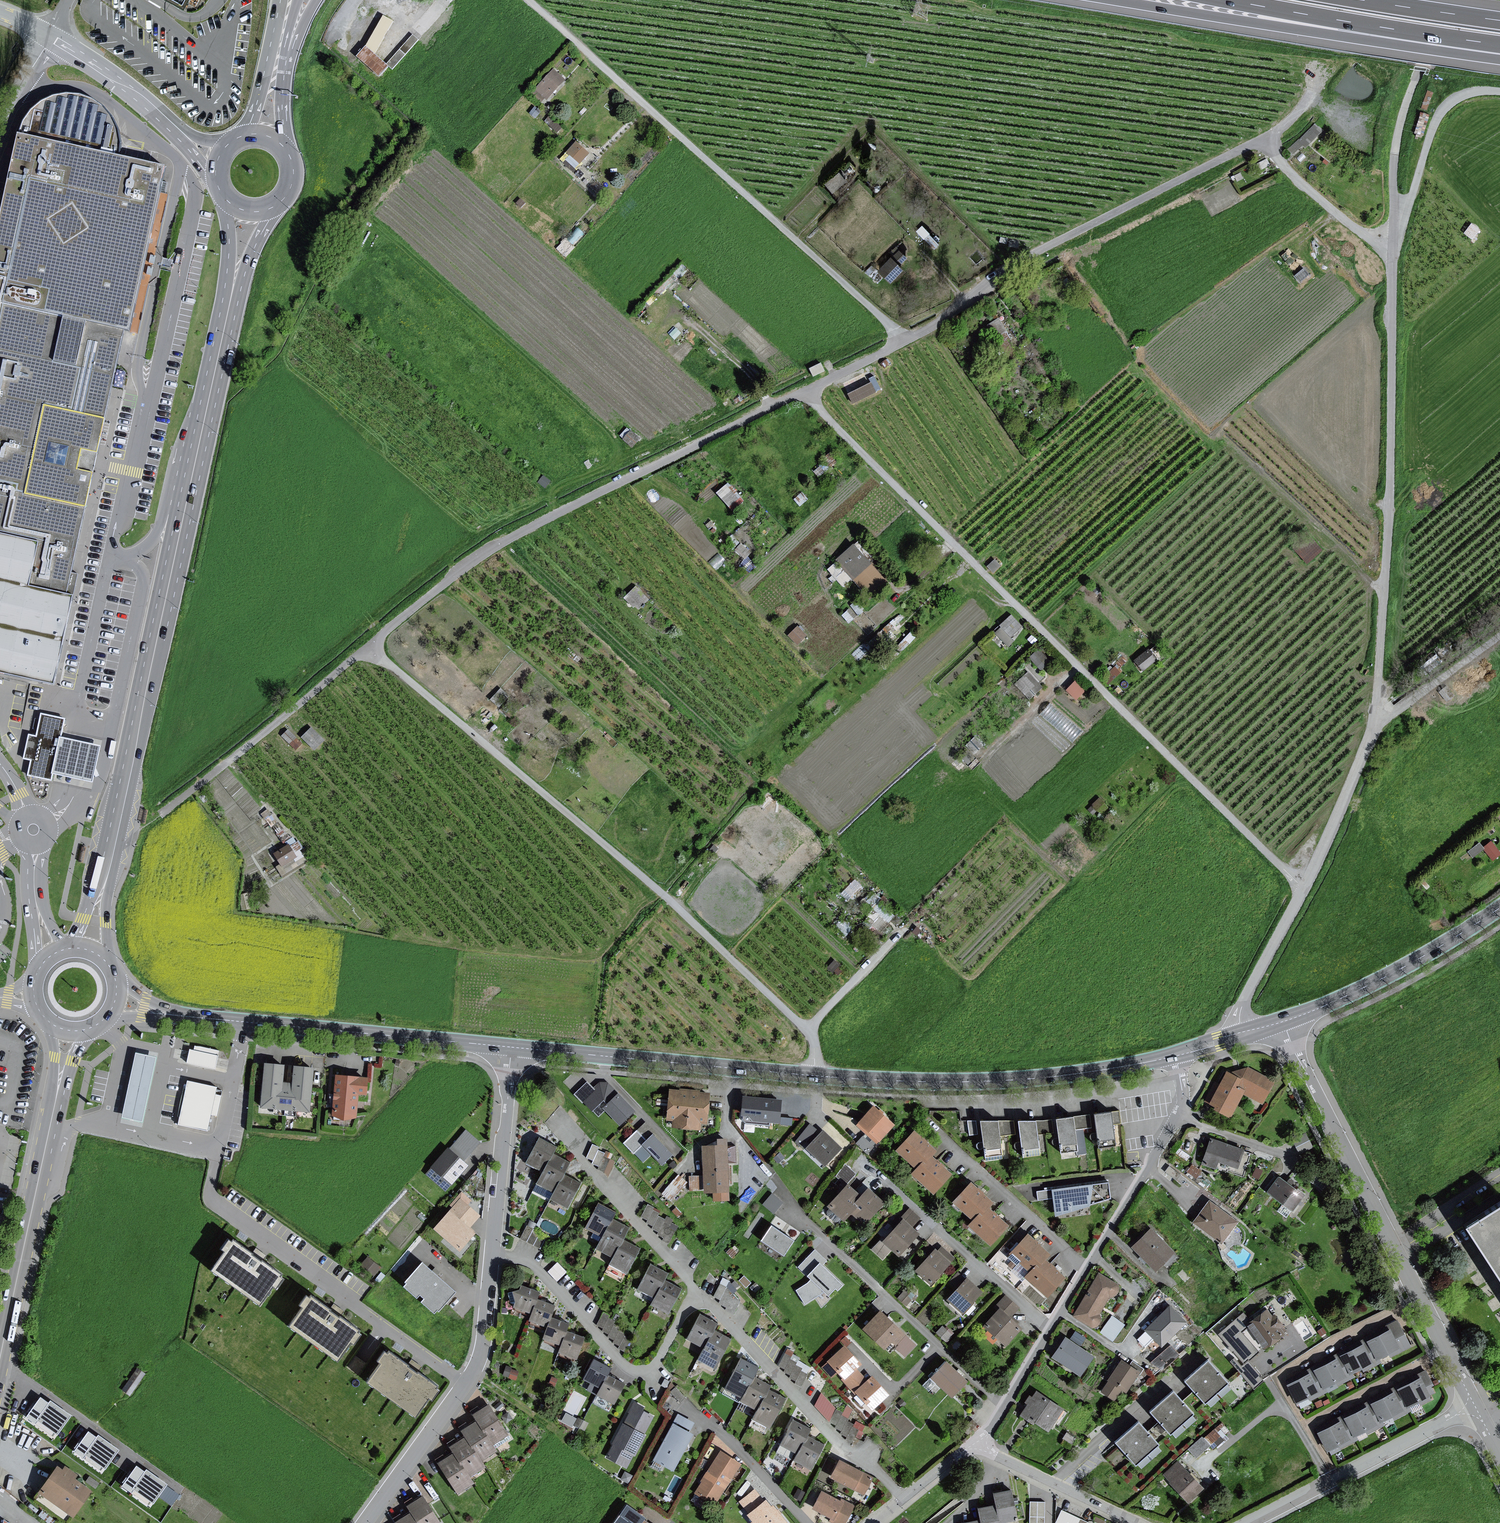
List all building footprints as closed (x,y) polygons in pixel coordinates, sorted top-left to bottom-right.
[(564,80),(553,70),(536,88),(547,98),(564,80)] [(22,135),(0,234),(0,673),(56,685),(75,595),(74,596),(79,574),(73,572),(126,329),(133,331),(170,167),(123,157),(124,143),(122,130),(115,118),(107,107),(96,100),(83,95),(70,94),(57,97),(44,102),(34,111),(26,122),(22,135)] [(560,127),(554,121),(550,125),(556,131),(560,127)] [(1321,131),(1315,124),(1289,149),(1292,153),(1302,144),(1304,147),(1321,131)] [(588,153),(575,142),(567,152),(580,162),(588,153)] [(578,163),(570,156),(566,159),(574,167),(578,163)] [(1269,165),(1267,159),(1258,164),(1261,169),(1269,165)] [(845,181),(839,174),(826,185),(832,193),(845,181)] [(1479,230),(1471,224),(1464,233),(1472,239),(1479,230)] [(934,248),(938,244),(929,235),(930,234),(922,226),(917,231),(923,238),(924,238),(934,248)] [(907,258),(896,247),(892,252),(895,255),(879,271),(891,283),(903,271),(898,267),(907,258)] [(1308,275),(1304,269),(1295,276),(1299,282),(1308,275)] [(810,368),(813,376),(824,371),(821,363),(810,368)] [(871,384),(849,394),(853,403),(875,392),(871,384)] [(639,439),(631,431),(623,439),(631,447),(639,439)] [(836,461),(830,453),(824,458),(830,466),(836,461)] [(549,481),(543,476),(538,482),(545,487),(549,481)] [(742,500),(728,484),(718,493),(732,509),(742,500)] [(807,499),(802,493),(795,499),(799,505),(807,499)] [(1307,534),(1293,547),(1307,562),(1320,549),(1307,534)] [(733,548),(739,543),(732,535),(726,541),(733,548)] [(885,581),(853,546),(838,560),(870,595),(885,581)] [(1000,565),(994,560),(988,566),(993,572),(1000,565)] [(647,600),(635,587),(625,597),(634,606),(635,605),(639,608),(647,600)] [(857,615),(851,609),(843,615),(849,622),(857,615)] [(1021,626),(1012,616),(1001,626),(1010,636),(1021,626)] [(805,634),(797,627),(789,636),(797,643),(805,634)] [(1037,640),(1032,635),(1028,639),(1033,644),(1037,640)] [(1049,662),(1039,650),(1031,658),(1041,669),(1049,662)] [(1156,659),(1148,650),(1135,661),(1143,670),(1156,659)] [(1441,661),(1436,654),(1421,667),(1426,674),(1441,661)] [(1126,660),(1122,657),(1117,663),(1121,666),(1126,660)] [(1121,671),(1116,666),(1103,678),(1108,684),(1121,671)] [(1041,687),(1027,673),(1016,684),(1030,698),(1041,687)] [(1079,679),(1068,690),(1076,699),(1087,687),(1079,679)] [(1453,695),(1446,686),(1439,692),(1446,700),(1453,695)] [(508,695),(500,689),(491,700),(499,706),(508,695)] [(66,719),(42,714),(37,736),(30,734),(25,759),(32,760),(28,775),(53,780),(54,775),(62,737),(66,719)] [(1055,725),(1073,740),(1083,729),(1065,714),(1055,725)] [(324,740),(311,728),(302,737),(314,750),(324,740)] [(301,743),(288,730),(283,736),(295,749),(301,743)] [(62,737),(54,775),(94,783),(102,746),(62,737)] [(982,744),(975,737),(967,745),(973,752),(982,744)] [(968,763),(974,758),(967,751),(961,756),(968,763)] [(296,843),(293,838),(287,842),(289,845),(274,854),(281,865),(277,867),(282,876),(306,861),(299,849),(303,847),(299,841),(296,843)] [(1499,854),(1491,842),(1484,848),(1493,859),(1499,854)] [(1483,849),(1479,843),(1468,852),(1473,857),(1483,849)] [(250,907),(247,893),(239,895),(242,909),(250,907)] [(888,923),(873,911),(864,923),(879,935),(883,930),(888,923)] [(921,931),(917,927),(912,932),(916,935),(921,931)] [(839,965),(834,961),(828,968),(832,972),(839,965)] [(192,1047),(188,1065),(218,1072),(222,1054),(192,1047)] [(159,1060),(138,1056),(125,1119),(146,1123),(159,1060)] [(288,1069),(267,1067),(263,1110),(314,1114),(317,1072),(295,1070),(294,1086),(286,1085),(288,1069)] [(1223,1071),(1204,1105),(1226,1119),(1242,1096),(1260,1106),(1272,1083),(1246,1069),(1223,1071)] [(373,1081),(338,1079),(336,1118),(360,1120),(362,1098),(372,1099),(373,1081)] [(574,1094),(582,1102),(596,1089),(588,1081),(574,1094)] [(219,1089),(189,1083),(180,1127),(210,1133),(219,1089)] [(607,1112),(621,1126),(636,1111),(608,1084),(601,1083),(596,1089),(582,1102),(599,1119),(607,1112)] [(705,1094),(665,1091),(662,1122),(669,1122),(668,1129),(702,1132),(705,1094)] [(782,1101),(743,1097),(742,1113),(751,1114),(754,1119),(779,1122),(782,1101)] [(891,1125),(870,1106),(852,1125),(874,1144),(891,1125)] [(1032,1123),(966,1122),(967,1136),(976,1136),(978,1160),(998,1157),(997,1138),(1014,1137),(1016,1158),(1037,1155),(1035,1135),(1051,1133),(1054,1155),(1075,1152),(1073,1132),(1089,1129),(1093,1150),(1113,1148),(1111,1126),(1118,1125),(1116,1111),(1032,1123)] [(644,1122),(620,1144),(632,1156),(640,1148),(657,1167),(669,1156),(661,1147),(664,1144),(644,1122)] [(817,1132),(808,1124),(795,1140),(802,1145),(799,1148),(818,1168),(839,1150),(820,1129),(817,1132)] [(461,1129),(428,1169),(447,1185),(465,1165),(462,1163),(478,1144),(461,1129)] [(932,1151),(910,1131),(891,1151),(910,1168),(905,1173),(929,1195),(947,1175),(927,1156),(932,1151)] [(1312,1150),(1305,1134),(1291,1140),(1298,1156),(1312,1150)] [(1248,1148),(1214,1137),(1205,1163),(1239,1175),(1248,1148)] [(559,1147),(542,1138),(528,1162),(545,1172),(539,1184),(555,1192),(551,1199),(570,1209),(584,1183),(566,1174),(572,1162),(555,1153),(559,1147)] [(725,1200),(723,1138),(711,1139),(711,1145),(698,1145),(699,1176),(687,1176),(687,1192),(709,1192),(709,1200),(725,1200)] [(879,1202),(863,1187),(855,1195),(845,1185),(855,1175),(844,1165),(833,1177),(841,1185),(821,1206),(838,1222),(846,1214),(857,1225),(879,1202)] [(669,1196),(685,1178),(679,1173),(663,1191),(669,1196)] [(1308,1195),(1283,1175),(1271,1191),(1296,1211),(1308,1195)] [(989,1202),(966,1182),(948,1203),(967,1219),(963,1225),(986,1246),(1005,1225),(984,1207),(989,1202)] [(1111,1182),(1041,1189),(1042,1201),(1054,1199),(1056,1214),(1059,1214),(1060,1219),(1095,1216),(1094,1204),(1113,1197),(1111,1182)] [(444,1210),(427,1228),(453,1252),(470,1233),(465,1229),(477,1217),(464,1205),(468,1201),(459,1191),(446,1205),(448,1208),(445,1211),(444,1210)] [(780,1202),(770,1194),(760,1205),(771,1213),(780,1202)] [(1240,1221),(1212,1199),(1195,1221),(1223,1243),(1240,1221)] [(618,1211),(599,1201),(587,1227),(603,1235),(597,1248),(614,1257),(610,1263),(630,1273),(643,1247),(625,1238),(630,1227),(614,1218),(618,1211)] [(672,1236),(679,1223),(659,1211),(661,1208),(648,1201),(639,1218),(672,1236)] [(1462,1226),(1499,1285),(1499,1203),(1462,1226)] [(909,1209),(869,1250),(880,1261),(889,1251),(895,1256),(916,1234),(911,1229),(920,1219),(909,1209)] [(1181,1250),(1145,1213),(1129,1229),(1139,1239),(1136,1242),(1162,1269),(1181,1250)] [(800,1235),(776,1218),(761,1239),(785,1256),(800,1235)] [(527,1225),(521,1238),(547,1252),(554,1239),(527,1225)] [(1045,1253),(1023,1233),(1004,1253),(1024,1271),(1019,1277),(1042,1299),(1062,1278),(1041,1259),(1045,1253)] [(225,1253),(211,1272),(259,1306),(273,1287),(276,1290),(283,1280),(280,1278),(282,1276),(262,1262),(261,1263),(252,1256),(253,1255),(233,1241),(232,1243),(229,1241),(222,1251),(225,1253)] [(935,1252),(931,1248),(911,1269),(928,1285),(953,1259),(940,1247),(935,1252)] [(814,1250),(798,1267),(809,1278),(807,1282),(795,1290),(805,1304),(825,1292),(828,1296),(836,1288),(838,1291),(844,1285),(824,1265),(827,1261),(814,1250)] [(382,1267),(368,1256),(361,1266),(374,1276),(382,1267)] [(423,1261),(407,1280),(408,1282),(405,1286),(418,1298),(422,1293),(426,1297),(423,1301),(436,1312),(440,1308),(442,1310),(458,1291),(423,1261)] [(671,1274),(652,1264),(639,1289),(656,1298),(653,1304),(670,1313),(683,1287),(668,1280),(671,1274)] [(1121,1287),(1099,1274),(1074,1316),(1095,1329),(1103,1316),(1099,1314),(1111,1295),(1115,1297),(1121,1287)] [(978,1293),(962,1278),(942,1300),(958,1315),(978,1293)] [(713,1299),(736,1309),(743,1293),(720,1282),(713,1299)] [(579,1360),(587,1337),(569,1331),(571,1324),(553,1317),(557,1305),(538,1299),(540,1292),(522,1286),(521,1289),(514,1291),(517,1301),(514,1309),(531,1315),(529,1321),(547,1327),(543,1340),(561,1346),(559,1353),(579,1360)] [(303,1308),(289,1327),(337,1361),(351,1342),(354,1344),(361,1335),(358,1332),(359,1330),(340,1316),(339,1317),(330,1311),(331,1310),(311,1296),(310,1298),(307,1296),(300,1306),(303,1308)] [(1017,1309),(1003,1296),(991,1309),(993,1310),(978,1326),(1001,1347),(1018,1329),(1008,1319),(1017,1309)] [(1138,1340),(1144,1346),(1153,1337),(1161,1346),(1186,1323),(1171,1306),(1153,1323),(1145,1330),(1147,1332),(1138,1340)] [(875,1310),(856,1328),(883,1354),(901,1336),(875,1310)] [(610,1314),(604,1311),(597,1324),(604,1328),(603,1330),(609,1334),(608,1336),(614,1339),(613,1342),(620,1345),(619,1348),(625,1351),(631,1338),(625,1335),(626,1332),(620,1329),(621,1327),(614,1323),(616,1321),(609,1318),(610,1314)] [(1267,1312),(1248,1325),(1264,1348),(1274,1341),(1283,1335),(1279,1329),(1280,1328),(1282,1326),(1274,1315),(1271,1318),(1267,1312)] [(717,1368),(733,1338),(717,1329),(720,1323),(702,1313),(688,1339),(705,1348),(699,1359),(717,1368)] [(1250,1322),(1244,1314),(1220,1335),(1232,1349),(1244,1363),(1257,1351),(1240,1331),(1250,1322)] [(1124,1326),(1111,1317),(1099,1333),(1112,1342),(1124,1326)] [(1307,1372),(1285,1384),(1298,1410),(1327,1395),(1324,1389),(1331,1385),(1333,1389),(1352,1379),(1349,1374),(1357,1369),(1360,1374),(1379,1364),(1377,1359),(1386,1355),(1387,1358),(1409,1347),(1395,1319),(1381,1326),(1382,1329),(1359,1341),(1360,1342),(1333,1356),(1334,1356),(1306,1371),(1307,1372)] [(950,1335),(941,1327),(935,1334),(943,1342),(950,1335)] [(1092,1357),(1066,1339),(1053,1358),(1063,1364),(1079,1375),(1092,1357)] [(857,1364),(840,1346),(818,1366),(829,1378),(834,1374),(868,1411),(885,1395),(867,1375),(863,1378),(853,1367),(857,1364)] [(804,1380),(813,1361),(786,1349),(777,1368),(804,1380)] [(381,1364),(367,1383),(415,1417),(429,1398),(432,1401),(439,1391),(436,1389),(437,1386),(418,1373),(417,1374),(408,1367),(409,1366),(389,1352),(388,1354),(385,1352),(378,1362),(381,1364)] [(771,1427),(786,1397),(771,1389),(774,1384),(755,1374),(760,1366),(743,1357),(728,1387),(744,1395),(741,1401),(757,1409),(753,1418),(771,1427)] [(595,1358),(584,1378),(592,1383),(588,1389),(615,1404),(626,1383),(609,1374),(613,1367),(595,1358)] [(1235,1359),(1231,1362),(1254,1388),(1263,1380),(1248,1362),(1242,1367),(1235,1359)] [(1139,1373),(1122,1361),(1114,1371),(1107,1381),(1110,1383),(1103,1392),(1114,1400),(1122,1389),(1126,1392),(1139,1373)] [(1138,1422),(1114,1443),(1136,1468),(1160,1446),(1157,1443),(1167,1434),(1170,1437),(1194,1416),(1189,1411),(1201,1401),(1206,1406),(1229,1386),(1207,1361),(1185,1381),(1197,1394),(1185,1405),(1173,1391),(1149,1412),(1160,1425),(1149,1435),(1138,1422)] [(958,1374),(947,1363),(933,1378),(952,1396),(966,1382),(958,1374)] [(1336,1420),(1314,1432),(1327,1457),(1356,1442),(1352,1436),(1360,1433),(1362,1437),(1381,1427),(1378,1421),(1386,1417),(1389,1422),(1408,1412),(1406,1407),(1415,1402),(1416,1405),(1428,1399),(1426,1395),(1432,1393),(1429,1387),(1433,1385),(1423,1367),(1410,1374),(1411,1377),(1388,1389),(1389,1390),(1362,1403),(1363,1404),(1335,1418),(1336,1420)] [(122,1390),(130,1396),(146,1374),(138,1368),(122,1390)] [(556,1379),(550,1377),(546,1386),(553,1388),(556,1379)] [(844,1433),(853,1425),(824,1392),(814,1400),(844,1433)] [(1063,1410),(1037,1393),(1034,1398),(1030,1396),(1027,1401),(1026,1403),(1029,1405),(1022,1416),(1048,1433),(1063,1410)] [(51,1401),(37,1421),(59,1436),(73,1416),(51,1401)] [(490,1403),(475,1414),(478,1419),(495,1444),(511,1434),(490,1403)] [(619,1422),(600,1456),(626,1470),(644,1437),(642,1437),(653,1417),(631,1404),(620,1423),(619,1422)] [(669,1423),(648,1460),(668,1471),(689,1434),(685,1432),(690,1423),(676,1415),(671,1424),(669,1423)] [(478,1419),(463,1430),(467,1436),(484,1461),(499,1450),(495,1444),(478,1419)] [(586,1424),(577,1419),(572,1427),(581,1432),(586,1424)] [(813,1470),(826,1444),(810,1435),(814,1428),(796,1419),(782,1446),(799,1455),(795,1461),(813,1470)] [(1221,1424),(1187,1452),(1194,1460),(1227,1432),(1221,1424)] [(1075,1440),(1065,1432),(1059,1440),(1070,1447),(1075,1440)] [(99,1434),(85,1454),(107,1469),(121,1449),(99,1434)] [(467,1436),(451,1446),(455,1452),(472,1477),(488,1466),(484,1461),(467,1436)] [(455,1452),(439,1462),(459,1493),(475,1482),(472,1477),(455,1452)] [(738,1464),(716,1452),(691,1495),(713,1507),(738,1464)] [(871,1475),(838,1459),(829,1478),(865,1496),(873,1480),(869,1478),(871,1475)] [(1203,1489),(1180,1464),(1167,1476),(1171,1480),(1168,1483),(1186,1504),(1203,1489)] [(146,1468),(132,1488),(154,1503),(168,1483),(146,1468)] [(61,1469),(41,1496),(76,1521),(96,1493),(61,1469)] [(632,1478),(624,1473),(619,1480),(627,1485),(632,1478)] [(752,1490),(736,1502),(744,1512),(742,1514),(748,1522),(746,1522),(783,1522),(784,1522),(769,1504),(767,1506),(762,1499),(760,1500),(752,1490)] [(816,1491),(808,1508),(831,1520),(829,1522),(845,1522),(853,1506),(840,1500),(839,1502),(816,1491)] [(1011,1521),(1006,1491),(988,1494),(990,1506),(973,1509),(974,1521),(963,1522),(1002,1522),(1011,1521)] [(407,1505),(411,1511),(420,1522),(442,1522),(423,1495),(407,1505)] [(1028,1503),(1028,1522),(1042,1522),(1043,1504),(1028,1503)] [(609,1522),(647,1522),(622,1505),(609,1522)] [(396,1522),(397,1522),(420,1522),(411,1511),(396,1522)] [(1087,1522),(1063,1511),(1057,1522),(1058,1522),(1087,1522)]
